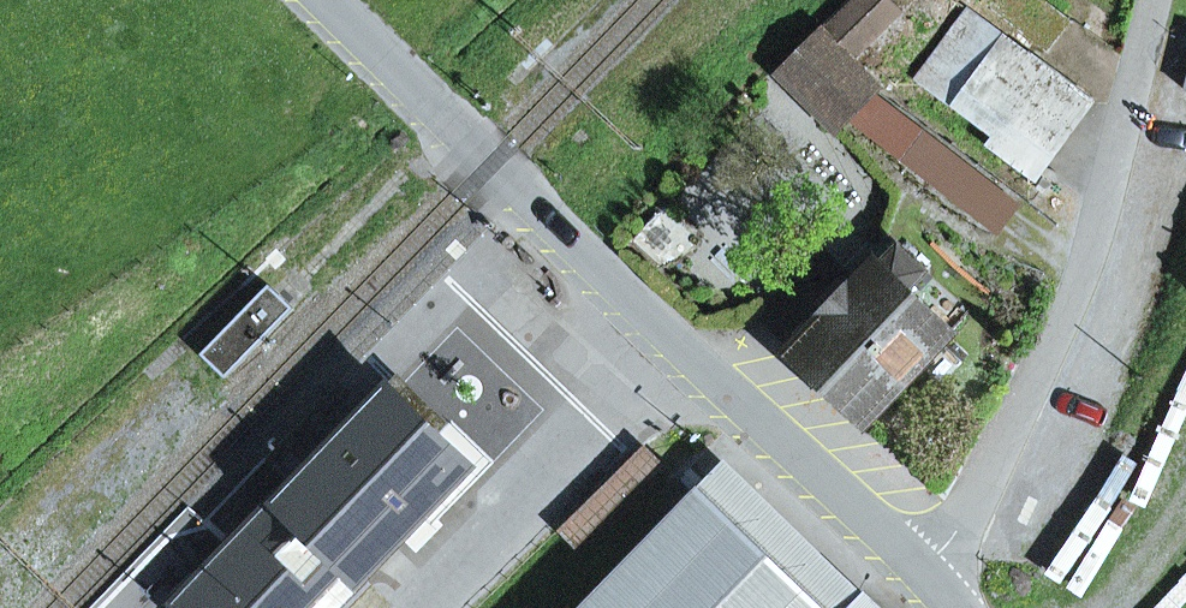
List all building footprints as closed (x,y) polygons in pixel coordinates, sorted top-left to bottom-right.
[(851,60),(900,11),(889,0),(861,0),(785,75),(837,131),(879,89),(851,60)] [(900,11),(911,0),(889,0),(900,11)] [(1048,52),(1073,20),(1046,0),(983,0),(981,2),(1048,52)] [(987,146),(1033,180),(1091,103),(967,8),(914,78),(994,137),(987,146)] [(898,245),(791,352),(865,423),(949,334),(907,293),(927,272),(898,245)] [(269,285),(201,355),(225,378),(293,308),(269,285)] [(390,396),(438,442),(453,426),(398,373),(283,490),(291,498),(318,471),(314,466),(332,448),(337,451),(390,396)] [(291,498),(286,503),(292,509),(352,569),(358,575),(463,467),(438,442),(390,396),(337,451),(332,448),(314,466),(318,471),(291,498)] [(561,528),(583,550),(663,471),(641,449),(561,528)] [(867,600),(723,462),(699,487),(824,607),(860,607),(867,600)] [(699,487),(582,607),(824,607),(699,487)] [(189,607),(197,607),(292,509),(286,503),(275,491),(176,595),(189,607)] [(352,569),(292,509),(197,607),(316,607),(352,569)]
